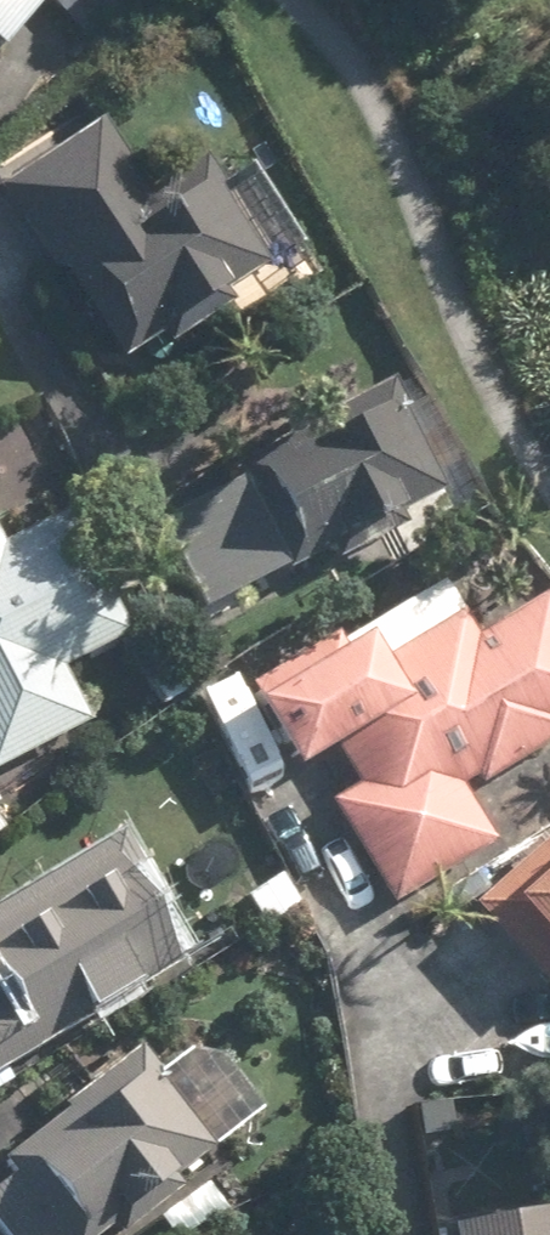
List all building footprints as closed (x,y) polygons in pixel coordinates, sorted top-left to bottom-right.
[(43,0),(0,0),(0,51),(43,0)] [(102,115),(0,184),(0,189),(116,359),(271,254),(203,155),(153,190),(102,115)] [(314,416),(320,427),(158,504),(206,605),(443,492),(400,401),(390,380),(314,416)] [(63,668),(134,632),(72,510),(5,544),(0,535),(0,767),(91,721),(63,668)] [(477,636),(443,580),(261,692),(304,762),(337,741),(359,778),(331,795),(398,904),(501,840),(471,791),(549,743),(549,601),(546,594),(477,636)] [(4,987),(0,989),(0,1089),(14,1081),(5,1064),(36,1047),(187,964),(154,905),(166,898),(127,827),(0,896),(0,980),(4,987)] [(473,900),(547,987),(549,985),(549,834),(473,900)] [(160,1065),(140,1037),(69,1088),(79,1102),(5,1155),(15,1169),(0,1180),(0,1230),(4,1234),(93,1234),(265,1112),(208,1031),(160,1065)] [(457,1214),(460,1234),(549,1234),(549,1199),(457,1214)]
